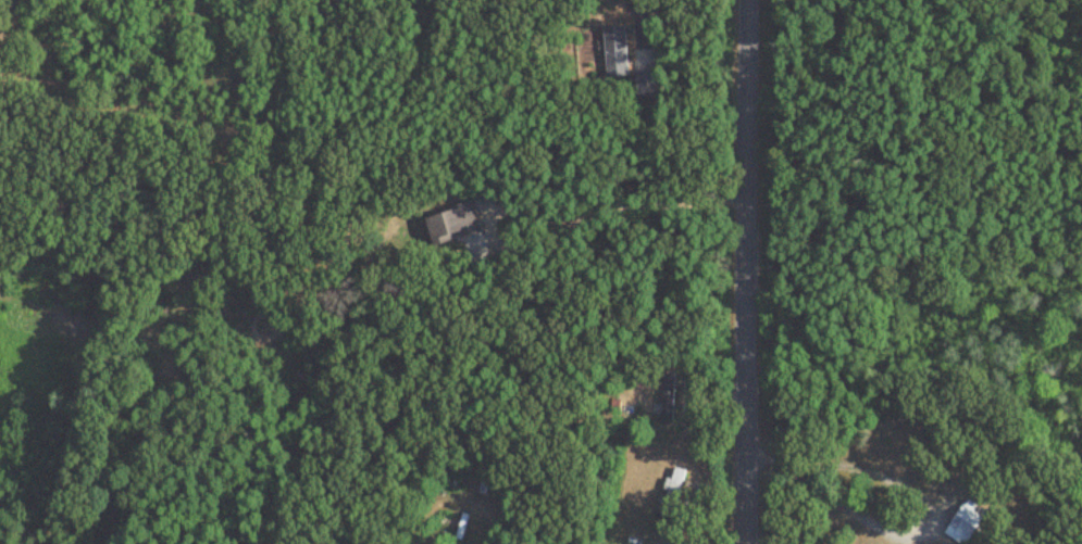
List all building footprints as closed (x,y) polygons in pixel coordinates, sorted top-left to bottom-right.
[(606,27),(609,78),(632,76),(628,25),(606,27)] [(661,71),(639,71),(639,97),(661,97),(661,71)] [(429,217),(437,246),(464,239),(472,270),(492,265),(476,205),(429,217)] [(676,374),(664,374),(664,424),(676,424),(676,374)] [(661,515),(673,519),(689,470),(677,466),(661,515)]
